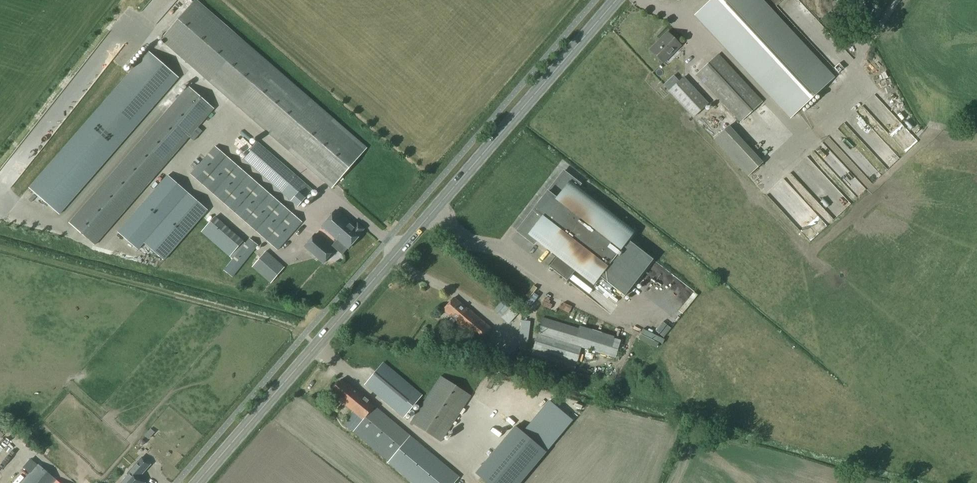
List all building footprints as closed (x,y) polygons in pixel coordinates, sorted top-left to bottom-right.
[(366,148),(196,0),(193,0),(160,39),(331,188),(366,148)] [(760,0),(711,0),(695,15),(790,118),(833,79),(760,0)] [(663,63),(680,46),(667,33),(650,50),(663,63)] [(179,79),(148,53),(30,190),(61,217),(179,79)] [(696,75),(740,123),(763,101),(718,54),(696,75)] [(693,118),(708,104),(683,78),(669,91),(693,118)] [(71,225),(96,247),(214,109),(189,87),(71,225)] [(884,164),(894,155),(852,109),(842,118),(884,164)] [(748,177),(762,163),(728,127),(714,140),(748,177)] [(242,160),(298,208),(313,190),(257,142),(242,160)] [(856,148),(846,157),(869,182),(879,173),(856,148)] [(213,149),(189,177),(278,252),(302,223),(213,149)] [(805,189),(818,178),(802,157),(788,168),(805,189)] [(577,188),(580,184),(563,172),(516,231),(533,244),(535,241),(556,257),(548,267),(566,281),(574,271),(592,285),(599,277),(624,296),(652,260),(627,240),(634,232),(577,188)] [(144,243),(186,195),(167,178),(118,233),(137,250),(144,243)] [(779,197),(770,197),(796,225),(801,221),(800,220),(807,220),(812,216),(811,229),(817,224),(817,220),(802,204),(800,206),(786,206),(791,201),(800,201),(783,183),(783,193),(779,197)] [(824,213),(827,210),(822,204),(831,195),(822,186),(809,197),(824,213)] [(164,261),(207,212),(186,195),(144,243),(164,261)] [(361,234),(364,230),(357,224),(355,227),(336,211),(322,227),(337,240),(338,239),(349,248),(361,234)] [(201,232),(230,257),(243,242),(214,217),(201,232)] [(796,230),(806,239),(813,231),(803,222),(796,230)] [(303,247),(323,265),(335,251),(315,234),(303,247)] [(502,242),(505,245),(511,240),(508,236),(502,242)] [(224,271),(233,278),(258,246),(249,239),(224,271)] [(252,268),(271,284),(285,268),(266,251),(252,268)] [(536,252),(530,261),(539,268),(546,258),(536,252)] [(525,292),(516,303),(521,307),(530,296),(525,292)] [(455,323),(479,343),(492,329),(468,309),(467,310),(454,298),(443,311),(456,322),(455,323)] [(494,311),(509,324),(519,312),(504,299),(494,311)] [(582,348),(615,358),(621,341),(542,318),(530,360),(573,373),(582,348)] [(519,347),(526,348),(529,322),(522,321),(519,347)] [(513,358),(514,356),(495,347),(490,357),(509,366),(513,358)] [(422,396),(383,363),(365,385),(404,418),(422,396)] [(441,377),(411,423),(441,442),(471,396),(441,377)] [(330,393),(353,412),(343,424),(388,462),(388,463),(412,482),(455,482),(459,478),(341,380),(330,393)] [(549,402),(523,433),(546,453),(572,421),(549,402)] [(515,427),(475,474),(486,482),(520,482),(546,453),(523,433),(515,427)] [(472,452),(470,460),(475,462),(478,454),(472,452)] [(150,465),(142,458),(128,474),(129,475),(122,482),(145,482),(139,478),(150,465)] [(57,480),(38,464),(22,482),(21,481),(19,482),(55,482),(57,480)]
